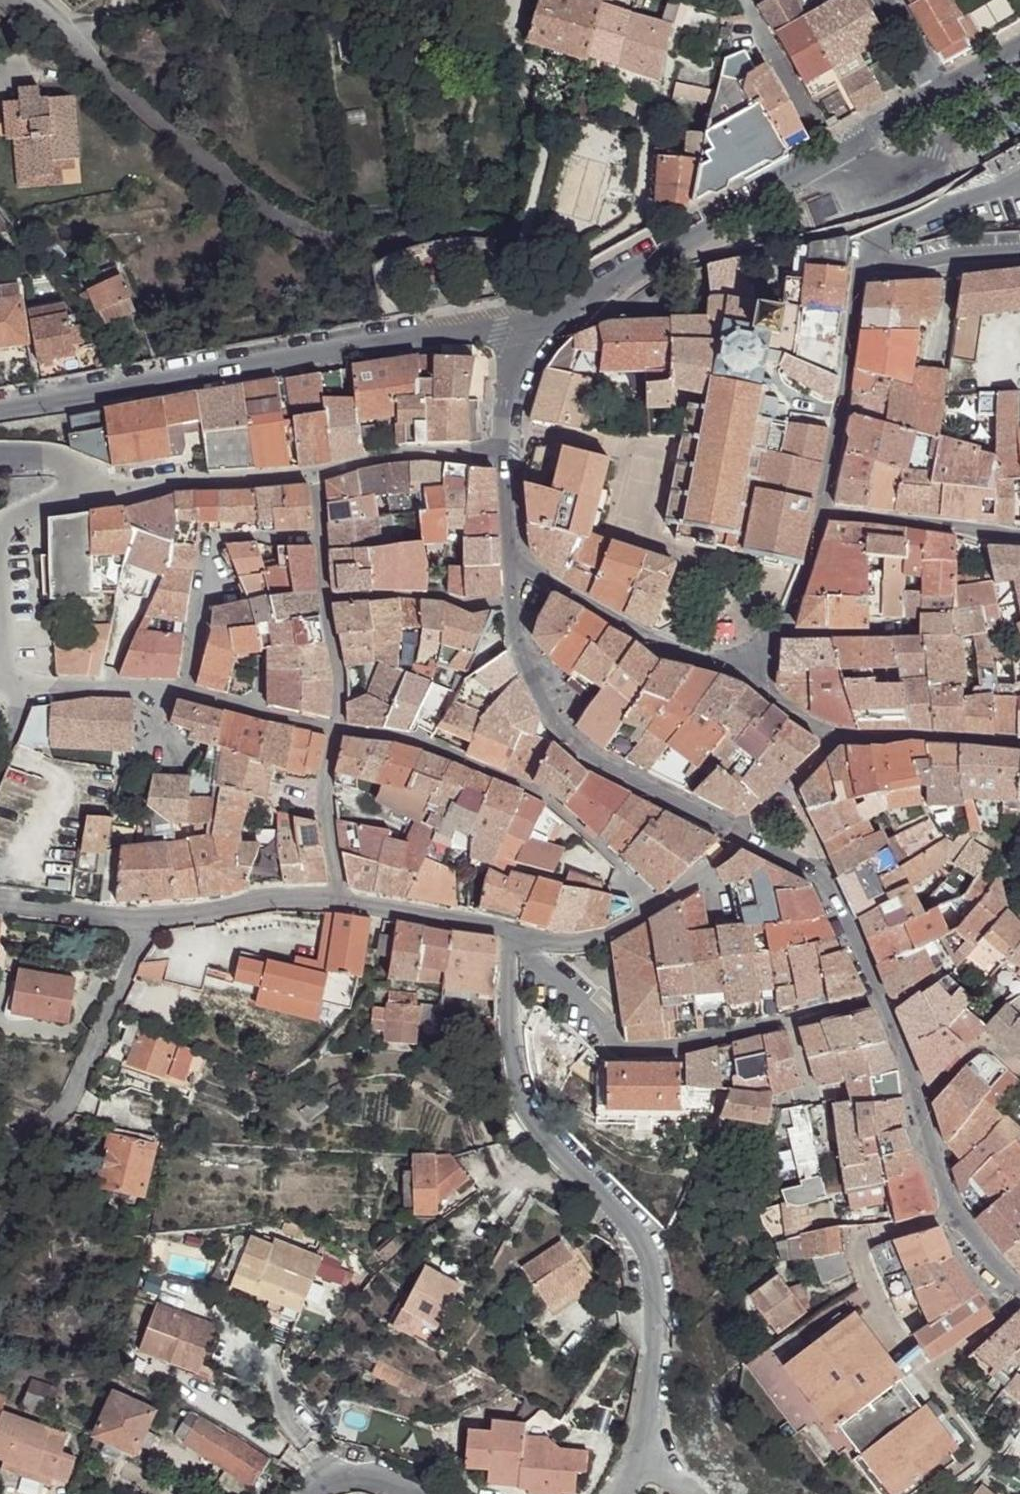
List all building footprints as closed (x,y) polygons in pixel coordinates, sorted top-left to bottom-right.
[(586,61),(588,57),(601,4),(603,0),(540,0),(527,43),(586,61)] [(776,35),(805,18),(801,10),(795,0),(768,0),(759,5),(776,35)] [(801,10),(806,7),(802,0),(795,0),(801,10)] [(858,53),(886,38),(864,0),(838,0),(830,4),(858,53)] [(943,64),(983,42),(968,15),(962,18),(952,0),(908,0),(943,64)] [(662,22),(673,25),(681,28),(688,6),(669,1),(662,22)] [(601,4),(588,57),(617,66),(631,13),(611,7),(601,4)] [(830,4),(805,18),(841,82),(857,112),(883,97),(868,71),(858,53),(830,4)] [(631,13),(617,66),(660,81),(673,25),(662,22),(631,13)] [(723,14),(721,20),(732,23),(733,22),(734,17),(723,14)] [(805,18),(776,35),(812,98),(841,82),(805,18)] [(693,203),(694,203),(808,141),(768,65),(756,71),(746,51),(726,58),(717,92),(693,203)] [(883,97),(898,89),(884,63),(868,71),(883,97)] [(715,103),(717,92),(676,84),(674,94),(715,103)] [(22,140),(26,179),(53,176),(51,161),(73,159),(79,159),(73,96),(41,99),(40,89),(18,90),(19,101),(5,102),(8,141),(22,140)] [(581,99),(576,113),(589,117),(593,103),(581,99)] [(834,117),(825,122),(828,128),(838,123),(834,117)] [(658,201),(693,203),(708,133),(688,132),(687,159),(660,157),(658,201)] [(63,184),(62,170),(74,169),(73,159),(51,161),(53,176),(26,179),(22,140),(15,140),(19,188),(63,184)] [(809,244),(807,266),(846,268),(850,237),(809,244)] [(727,300),(754,304),(755,254),(707,265),(710,300),(727,300)] [(802,306),(802,308),(841,313),(846,268),(807,266),(805,280),(787,278),(784,304),(802,306)] [(955,318),(1019,310),(1019,270),(962,277),(955,318)] [(94,301),(98,312),(129,298),(120,277),(80,295),(84,305),(94,301)] [(865,308),(862,330),(917,331),(918,320),(934,323),(940,279),(924,280),(920,304),(865,308)] [(868,283),(865,308),(920,304),(924,280),(868,283)] [(28,344),(19,285),(0,288),(0,348),(28,344)] [(104,324),(135,310),(129,298),(98,312),(104,324)] [(647,410),(648,436),(671,437),(671,388),(703,394),(708,395),(727,300),(710,300),(709,319),(671,321),(672,344),(671,382),(646,385),(647,410)] [(754,304),(727,300),(708,395),(703,394),(701,406),(688,405),(687,408),(689,408),(684,433),(681,434),(681,438),(683,438),(678,462),(676,462),(676,466),(678,467),(673,490),(670,490),(670,495),(672,495),(667,519),(665,519),(664,524),(678,525),(677,535),(675,535),(675,540),(680,541),(680,540),(696,543),(696,545),(715,549),(715,547),(729,550),(729,551),(734,553),(735,551),(744,553),(770,420),(775,420),(778,404),(778,399),(764,397),(765,391),(767,391),(768,387),(766,387),(767,380),(763,379),(766,362),(781,365),(785,354),(796,359),(802,308),(802,306),(784,304),(784,309),(754,304)] [(29,312),(31,322),(67,315),(65,305),(29,312)] [(802,308),(796,359),(833,375),(841,313),(802,308)] [(31,322),(37,362),(75,355),(73,346),(84,344),(81,325),(69,327),(67,315),(31,322)] [(545,372),(530,421),(588,431),(599,373),(646,372),(646,385),(671,382),(672,344),(671,321),(612,322),(600,325),(574,336),(559,351),(545,372)] [(862,330),(856,370),(892,380),(910,385),(912,370),(917,331),(862,330)] [(441,345),(441,354),(474,358),(474,345),(441,345)] [(417,379),(416,399),(468,399),(475,358),(474,358),(441,354),(419,357),(418,379),(417,379)] [(785,354),(781,365),(789,376),(808,386),(813,389),(834,400),(840,377),(833,375),(796,359),(785,354)] [(358,409),(359,421),(397,415),(396,400),(416,399),(417,379),(418,379),(419,357),(352,368),(356,409),(358,409)] [(325,412),(331,461),(364,453),(359,421),(358,409),(356,409),(352,368),(320,373),(325,412)] [(856,370),(853,394),(889,403),(892,380),(856,370)] [(889,403),(886,426),(939,440),(939,438),(947,373),(912,370),(910,385),(892,380),(889,403)] [(287,379),(292,418),(325,412),(320,373),(287,379)] [(249,428),(256,468),(290,467),(287,445),(284,423),(277,380),(243,386),(249,428)] [(224,389),(230,430),(249,428),(243,386),(224,389)] [(201,426),(208,471),(256,468),(249,428),(230,430),(224,389),(198,393),(202,420),(200,421),(201,426)] [(998,416),(997,457),(995,520),(1014,523),(1013,480),(1019,479),(1019,458),(1017,430),(1019,430),(1019,397),(1019,391),(980,393),(979,415),(998,416)] [(162,400),(170,457),(182,455),(186,444),(185,434),(200,431),(199,426),(201,426),(200,421),(202,420),(198,393),(162,400)] [(853,394),(851,417),(855,417),(855,418),(886,426),(889,403),(853,394)] [(397,415),(398,446),(469,443),(468,399),(416,399),(396,400),(397,415)] [(104,410),(111,467),(170,457),(162,400),(104,410)] [(778,404),(775,420),(783,422),(786,405),(778,404)] [(68,434),(70,450),(111,467),(104,410),(70,416),(72,434),(68,434)] [(284,423),(287,445),(296,444),(299,466),(331,461),(325,412),(292,418),(293,422),(284,423)] [(855,418),(847,452),(875,461),(902,470),(932,472),(930,484),(943,485),(941,515),(995,520),(997,457),(979,453),(980,448),(939,438),(939,440),(886,426),(855,418)] [(770,420),(744,553),(800,565),(829,428),(788,423),(783,422),(775,420),(770,420)] [(524,483),(529,524),(568,534),(582,537),(589,539),(590,536),(596,511),(601,489),(609,458),(563,447),(536,447),(527,483),(524,483)] [(847,452),(840,479),(871,483),(875,461),(847,452)] [(871,483),(865,509),(895,512),(902,470),(875,461),(871,483)] [(390,494),(390,496),(425,493),(425,489),(425,462),(385,467),(390,494)] [(425,462),(425,489),(444,486),(444,477),(447,465),(425,462)] [(444,486),(445,493),(468,493),(469,467),(447,465),(444,477),(444,486)] [(359,491),(361,500),(373,497),(390,494),(385,467),(358,474),(359,491)] [(465,514),(465,517),(497,516),(494,469),(483,469),(469,467),(468,493),(467,513),(465,514)] [(908,514),(908,513),(941,515),(943,485),(930,484),(932,472),(902,470),(895,512),(895,513),(908,514)] [(327,482),(329,504),(361,500),(359,491),(358,474),(327,482)] [(840,479),(835,505),(865,509),(871,483),(840,479)] [(424,544),(426,557),(444,556),(447,542),(447,510),(445,493),(444,486),(425,489),(425,493),(427,511),(419,512),(422,540),(422,544),(424,544)] [(273,516),(275,530),(314,528),(309,487),(283,489),(286,515),(273,516)] [(257,521),(258,531),(275,530),(273,516),(286,515),(283,489),(255,491),(257,521)] [(604,513),(610,491),(601,489),(596,511),(604,513)] [(218,492),(219,522),(220,529),(233,529),(233,522),(257,521),(255,491),(218,492)] [(197,508),(200,523),(219,522),(218,492),(196,493),(197,508)] [(176,521),(173,545),(197,547),(200,523),(197,508),(196,493),(173,495),(176,521)] [(447,510),(447,542),(464,541),(464,540),(465,517),(465,514),(467,513),(468,493),(445,493),(447,510)] [(120,575),(117,587),(117,590),(122,591),(129,595),(141,598),(147,598),(152,587),(158,590),(168,568),(170,562),(173,545),(176,521),(173,495),(123,508),(133,532),(133,534),(132,540),(120,575)] [(329,504),(330,524),(377,517),(373,497),(361,500),(329,504)] [(89,513),(93,591),(101,590),(117,590),(117,587),(120,575),(132,540),(133,534),(133,532),(123,508),(89,513)] [(41,556),(44,600),(101,600),(101,590),(93,591),(89,513),(49,519),(49,555),(41,556)] [(328,524),(330,551),(354,550),(371,549),(382,548),(381,546),(378,526),(397,524),(396,514),(377,517),(330,524),(328,524)] [(465,517),(464,540),(498,540),(497,516),(465,517)] [(829,523),(823,542),(866,545),(867,525),(829,523)] [(541,562),(550,569),(568,534),(529,524),(530,534),(533,550),(541,562)] [(866,545),(866,557),(886,559),(905,560),(906,560),(907,531),(867,525),(866,545)] [(905,560),(903,573),(923,576),(922,592),(922,596),(955,596),(955,589),(955,576),(956,538),(907,531),(906,560),(905,560)] [(550,569),(565,579),(582,537),(568,534),(550,569)] [(565,579),(589,594),(603,563),(610,543),(590,536),(589,539),(582,537),(565,579)] [(371,549),(375,590),(400,590),(428,591),(428,563),(426,557),(424,544),(422,544),(422,540),(401,543),(381,546),(382,548),(371,549)] [(464,541),(464,567),(500,565),(498,540),(464,540),(464,541)] [(823,542),(806,597),(868,598),(868,618),(883,618),(883,591),(903,591),(904,591),(903,573),(905,560),(886,559),(886,571),(867,571),(866,557),(866,545),(823,542)] [(589,594),(624,613),(646,555),(610,543),(603,563),(589,594)] [(226,545),(238,576),(264,573),(262,564),(259,552),(257,544),(226,545)] [(170,562),(168,568),(193,571),(197,547),(173,545),(170,562)] [(288,566),(292,596),(317,593),(314,546),(277,547),(278,560),(279,566),(288,566)] [(996,587),(1015,583),(1019,606),(1019,549),(987,547),(994,582),(995,582),(996,587)] [(331,567),(333,593),(355,590),(375,590),(371,549),(354,550),(355,566),(331,567)] [(330,551),(331,567),(355,566),(354,550),(330,551)] [(624,613),(651,628),(675,564),(655,557),(646,555),(624,613)] [(264,573),(271,598),(292,596),(288,566),(279,566),(278,560),(262,564),(264,573)] [(464,567),(466,599),(502,596),(500,565),(464,567)] [(450,566),(449,595),(466,599),(464,567),(450,566)] [(158,590),(145,614),(186,621),(193,571),(168,568),(158,590)] [(955,576),(955,589),(992,583),(989,571),(955,576)] [(271,598),(264,573),(238,576),(249,601),(250,601),(256,627),(258,627),(292,622),(320,618),(317,606),(317,593),(292,596),(271,598)] [(955,596),(954,610),(957,609),(980,605),(987,632),(1004,629),(996,587),(995,582),(994,582),(992,583),(955,589),(955,596)] [(883,591),(883,618),(904,618),(903,591),(883,591)] [(903,591),(904,618),(922,617),(922,616),(954,615),(958,615),(957,609),(954,610),(955,596),(922,596),(922,592),(904,591),(903,591)] [(536,640),(548,655),(571,627),(583,610),(554,594),(553,595),(544,610),(539,622),(534,638),(536,640)] [(806,597),(797,627),(868,627),(868,618),(868,598),(806,597)] [(400,643),(398,670),(407,674),(410,675),(417,652),(421,630),(420,602),(397,600),(368,602),(375,646),(400,643)] [(212,609),(210,631),(229,630),(256,627),(250,601),(249,601),(212,609)] [(333,605),(342,650),(375,646),(368,602),(333,605)] [(417,652),(410,675),(432,684),(436,664),(443,633),(446,605),(446,604),(420,602),(421,630),(417,652)] [(443,633),(436,664),(469,673),(494,612),(473,616),(446,605),(443,633)] [(922,638),(932,730),(972,733),(973,697),(963,697),(965,671),(960,638),(973,635),(977,667),(994,665),(994,660),(993,661),(991,649),(987,632),(980,605),(957,609),(958,615),(954,615),(954,636),(922,637),(922,638)] [(557,665),(571,677),(593,644),(597,646),(609,628),(583,610),(571,627),(548,655),(557,665)] [(136,632),(118,676),(179,678),(186,621),(145,614),(136,632)] [(922,617),(922,637),(954,636),(954,615),(922,616),(922,617)] [(292,622),(296,647),(324,642),(320,618),(292,622)] [(258,627),(262,650),(270,649),(296,647),(292,622),(258,627)] [(54,630),(58,677),(101,678),(112,625),(89,625),(89,630),(54,630)] [(210,633),(196,686),(240,697),(252,690),(254,671),(246,670),(246,666),(254,667),(256,652),(262,650),(258,627),(256,627),(229,630),(210,631),(210,633)] [(598,685),(602,688),(636,643),(609,628),(597,646),(593,644),(571,677),(589,693),(598,685)] [(901,677),(910,728),(932,730),(922,638),(891,639),(901,677)] [(840,670),(842,677),(875,674),(876,680),(901,677),(891,639),(834,640),(840,670)] [(781,641),(780,672),(799,671),(799,680),(810,680),(810,671),(840,670),(834,640),(781,641)] [(270,649),(270,670),(301,670),(302,678),(331,677),(324,642),(296,647),(270,649)] [(342,650),(345,667),(361,665),(376,662),(380,662),(368,694),(393,708),(407,674),(398,670),(400,643),(375,646),(342,650)] [(576,726),(605,750),(660,663),(636,643),(602,688),(593,701),(576,726)] [(994,660),(1004,657),(1002,647),(991,649),(993,661),(994,660)] [(457,693),(454,701),(483,714),(478,720),(509,733),(512,727),(520,730),(543,740),(544,738),(542,720),(507,651),(462,681),(457,693)] [(365,683),(363,696),(368,694),(380,662),(376,662),(361,665),(365,677),(365,683)] [(605,750),(625,760),(690,669),(660,663),(605,750)] [(973,697),(972,733),(994,733),(993,696),(998,696),(997,684),(996,675),(994,665),(977,667),(980,696),(973,697)] [(625,760),(644,769),(654,755),(658,758),(719,676),(690,669),(625,760)] [(266,698),(266,707),(285,711),(286,709),(302,712),(302,678),(301,670),(270,670),(269,699),(266,698)] [(810,680),(810,711),(826,720),(857,729),(842,677),(840,670),(810,671),(810,680)] [(780,688),(810,711),(810,680),(799,680),(799,671),(780,672),(780,687),(780,688)] [(393,708),(385,728),(410,733),(414,724),(433,684),(432,684),(410,675),(407,674),(393,708)] [(842,677),(857,729),(910,728),(901,677),(876,680),(875,674),(842,677)] [(457,675),(451,691),(457,693),(462,681),(463,678),(457,675)] [(996,675),(997,684),(1015,685),(1014,682),(1016,682),(1015,676),(996,675)] [(648,772),(678,786),(695,765),(700,768),(726,734),(717,725),(746,688),(744,686),(719,676),(658,758),(648,772)] [(302,678),(302,712),(330,719),(331,677),(302,678)] [(994,733),(1018,736),(1017,697),(1019,696),(1019,681),(1016,682),(1014,682),(1015,685),(997,684),(998,696),(993,696),(994,733)] [(433,684),(414,724),(433,735),(438,728),(442,721),(454,701),(457,693),(451,691),(433,684)] [(684,789),(692,794),(722,763),(724,764),(729,757),(738,747),(735,745),(756,718),(760,721),(771,708),(746,688),(717,725),(726,734),(700,768),(684,789)] [(347,703),(348,725),(385,728),(393,708),(368,694),(363,696),(347,703)] [(17,745),(34,750),(35,745),(49,746),(50,738),(132,743),(134,701),(94,700),(32,707),(17,745)] [(210,744),(216,746),(224,711),(177,700),(171,721),(172,727),(189,742),(192,740),(210,744)] [(454,701),(442,721),(474,734),(466,754),(503,768),(520,730),(512,727),(509,733),(478,720),(483,714),(454,701)] [(729,757),(739,764),(749,753),(746,751),(758,736),(769,745),(787,721),(771,708),(760,721),(756,718),(735,745),(738,747),(729,757)] [(224,711),(216,746),(239,753),(260,762),(268,722),(263,721),(263,722),(224,711)] [(544,738),(551,742),(542,720),(544,738)] [(442,721),(438,728),(471,742),(474,734),(442,721)] [(764,751),(793,772),(818,748),(819,745),(818,742),(787,721),(769,745),(764,751)] [(268,722),(260,762),(273,766),(286,771),(295,729),(278,725),(268,722)] [(295,729),(286,771),(305,775),(306,767),(318,771),(326,735),(295,729)] [(520,730),(503,768),(534,783),(563,802),(586,773),(552,744),(551,742),(544,738),(543,740),(520,730)] [(692,794),(735,815),(748,814),(790,774),(793,772),(764,751),(769,745),(758,736),(746,751),(749,753),(739,764),(729,757),(724,764),(722,763),(692,794)] [(50,738),(49,746),(132,751),(132,743),(50,738)] [(335,772),(335,784),(358,790),(360,778),(357,777),(367,742),(343,738),(335,772)] [(357,777),(360,778),(376,782),(393,746),(367,742),(357,777)] [(189,769),(190,778),(221,785),(251,793),(251,795),(264,798),(265,797),(273,766),(260,762),(239,753),(216,746),(210,744),(205,758),(202,753),(200,754),(189,769)] [(870,749),(879,793),(919,785),(911,744),(881,750),(870,749)] [(926,784),(926,805),(964,805),(960,776),(960,747),(911,744),(919,785),(926,784)] [(393,746),(376,782),(384,784),(406,790),(423,753),(393,746)] [(800,792),(808,809),(856,798),(848,764),(847,747),(841,747),(800,792)] [(856,798),(877,793),(879,793),(870,749),(847,747),(848,764),(856,798)] [(970,831),(982,832),(1014,836),(1016,810),(1017,801),(1019,767),(1019,752),(960,747),(960,776),(964,805),(970,831)] [(423,753),(406,790),(436,798),(443,783),(452,764),(432,756),(423,753)] [(425,858),(450,869),(453,860),(446,857),(449,848),(452,839),(455,829),(470,836),(482,807),(492,781),(452,764),(443,783),(462,791),(455,805),(451,803),(444,821),(441,821),(433,843),(425,858)] [(563,802),(600,836),(631,796),(586,773),(563,802)] [(149,807),(170,823),(188,823),(190,778),(189,778),(152,777),(147,805),(149,807)] [(188,823),(194,824),(209,823),(213,822),(215,822),(221,785),(190,778),(188,823)] [(492,781),(482,807),(512,819),(523,793),(492,781)] [(408,823),(410,818),(417,821),(407,842),(409,843),(402,870),(417,875),(425,858),(433,843),(441,821),(444,821),(451,803),(455,805),(462,791),(443,783),(436,798),(406,790),(384,784),(377,800),(393,809),(390,815),(408,823)] [(189,840),(200,897),(227,894),(248,888),(249,880),(262,880),(265,861),(260,860),(266,845),(249,844),(240,844),(240,836),(240,831),(251,795),(251,793),(221,785),(215,822),(213,822),(210,836),(206,837),(189,840)] [(886,810),(898,829),(909,824),(911,824),(927,816),(922,809),(919,785),(879,793),(877,793),(886,810)] [(491,865),(488,871),(507,880),(510,873),(512,873),(517,863),(553,873),(564,849),(545,843),(548,838),(532,831),(546,805),(523,793),(512,819),(492,865),(491,865)] [(808,809),(817,826),(824,843),(866,820),(886,810),(877,793),(856,798),(808,809)] [(600,836),(622,856),(652,820),(657,822),(665,812),(631,796),(600,836)] [(103,875),(100,903),(176,899),(171,869),(165,843),(174,842),(170,823),(149,807),(152,819),(154,836),(143,838),(142,846),(136,847),(107,850),(105,856),(103,875)] [(470,850),(470,858),(491,865),(492,865),(512,819),(482,807),(470,836),(470,850)] [(622,856),(662,894),(719,841),(718,840),(665,812),(657,822),(652,820),(622,856)] [(77,871),(94,874),(103,875),(105,856),(107,850),(113,818),(87,816),(81,853),(80,853),(77,871)] [(295,832),(304,882),(328,881),(318,824),(316,821),(294,816),(295,825),(295,832)] [(133,823),(136,847),(142,846),(143,838),(154,836),(152,819),(133,823)] [(337,820),(342,852),(381,864),(386,838),(388,838),(390,830),(337,820)] [(824,843),(830,855),(851,844),(850,843),(860,837),(870,859),(889,848),(890,847),(887,842),(882,831),(873,834),(866,820),(824,843)] [(889,848),(899,867),(943,840),(930,820),(887,842),(890,847),(889,848)] [(452,839),(449,848),(470,850),(470,836),(455,829),(452,839)] [(276,845),(283,882),(304,882),(295,832),(277,832),(276,845)] [(240,836),(240,844),(249,844),(250,839),(247,836),(240,836)] [(851,844),(830,855),(840,876),(870,859),(860,837),(850,843),(851,844)] [(386,838),(381,864),(402,870),(409,843),(407,842),(388,838),(386,838)] [(948,873),(971,887),(983,867),(992,854),(973,842),(972,839),(948,873)] [(171,869),(176,899),(200,897),(189,840),(174,842),(165,843),(171,869)] [(859,918),(867,937),(922,914),(909,888),(941,866),(945,860),(945,841),(943,840),(899,867),(880,876),(892,900),(878,907),(859,918)] [(840,876),(859,918),(878,907),(892,900),(880,876),(899,867),(889,848),(870,859),(840,876)] [(717,869),(725,886),(735,883),(742,880),(765,863),(739,850),(731,859),(717,869)] [(342,852),(348,887),(376,892),(381,864),(342,852)] [(417,875),(406,897),(456,906),(455,871),(450,869),(425,858),(417,875)] [(735,883),(744,926),(745,927),(752,927),(782,923),(775,891),(811,888),(810,886),(765,863),(742,880),(735,883)] [(381,864),(376,892),(406,897),(417,875),(402,870),(381,864)] [(949,902),(963,921),(979,903),(997,876),(983,867),(971,887),(966,895),(961,898),(949,902)] [(570,870),(564,886),(590,890),(601,893),(604,883),(570,870)] [(484,884),(479,911),(520,922),(538,879),(512,873),(510,873),(507,880),(488,871),(484,884)] [(538,879),(520,922),(546,928),(562,886),(543,880),(544,876),(539,875),(538,879)] [(941,937),(957,967),(968,956),(978,945),(1006,910),(997,876),(979,903),(963,921),(955,931),(947,934),(941,937)] [(562,886),(546,928),(562,933),(575,932),(590,890),(564,886),(562,886)] [(775,891),(782,923),(811,919),(823,916),(811,888),(775,891)] [(590,890),(575,932),(606,926),(632,911),(629,899),(601,893),(590,890)] [(680,903),(687,934),(707,932),(700,891),(680,903)] [(650,922),(661,997),(694,994),(691,966),(687,934),(680,903),(650,922)] [(870,946),(878,964),(894,956),(915,948),(932,940),(932,941),(941,937),(947,934),(935,908),(922,914),(867,937),(870,946)] [(992,977),(1019,944),(1019,926),(1006,910),(978,945),(968,956),(992,977)] [(239,958),(234,981),(260,988),(322,1003),(351,1010),(358,978),(362,978),(371,918),(335,913),(326,974),(293,966),(267,960),(266,964),(239,958)] [(295,957),(293,966),(326,974),(335,913),(326,913),(318,962),(295,957)] [(752,927),(756,954),(769,952),(787,948),(834,938),(823,916),(811,919),(782,923),(752,927)] [(612,944),(625,1042),(674,1038),(673,1021),(678,1020),(680,1033),(696,1030),(694,994),(661,997),(650,922),(612,944)] [(392,955),(389,978),(417,981),(421,947),(425,928),(396,923),(394,938),(381,936),(379,953),(392,955)] [(716,931),(717,931),(722,958),(752,955),(756,954),(752,927),(745,927),(744,926),(716,928),(716,931)] [(421,947),(417,981),(443,984),(451,934),(425,928),(421,947)] [(687,934),(691,966),(722,963),(722,958),(717,931),(716,931),(707,932),(687,934)] [(451,934),(443,987),(478,992),(477,999),(497,1000),(497,939),(451,934)] [(787,948),(799,1010),(828,1003),(819,959),(840,953),(834,938),(787,948)] [(891,997),(893,997),(934,972),(928,958),(938,954),(932,941),(932,940),(915,948),(894,956),(878,964),(891,997)] [(1019,997),(1019,944),(992,977),(1019,997)] [(775,987),(778,1015),(799,1010),(787,948),(769,952),(775,987)] [(819,959),(828,1003),(864,994),(842,951),(840,953),(819,959)] [(766,1000),(766,1016),(778,1015),(775,987),(769,952),(756,954),(752,955),(760,1001),(766,1000)] [(722,963),(728,1012),(735,1011),(734,1005),(752,1004),(752,1010),(760,1009),(760,1001),(752,955),(722,958),(722,963)] [(168,964),(163,982),(203,992),(208,970),(186,963),(168,964)] [(694,994),(696,1030),(726,1026),(725,1015),(729,1015),(728,1012),(722,963),(691,966),(694,994)] [(18,971),(13,1007),(33,1011),(32,1017),(69,1023),(76,980),(18,971)] [(896,1011),(911,1046),(945,1027),(965,1008),(972,1000),(948,976),(896,1011)] [(260,988),(256,1005),(318,1020),(322,1003),(260,988)] [(388,993),(387,1004),(415,1006),(416,995),(388,993)] [(385,1032),(384,1042),(416,1045),(420,1006),(415,1006),(387,1004),(387,1009),(374,1008),(371,1031),(385,1032)] [(1019,1058),(1019,1018),(1006,1005),(986,1026),(987,1027),(985,1028),(986,1029),(1019,1058)] [(32,1017),(33,1011),(13,1007),(12,1013),(32,1017)] [(945,1027),(965,1046),(986,1029),(985,1028),(987,1027),(986,1026),(965,1008),(945,1027)] [(809,1061),(811,1061),(860,1049),(885,1042),(872,1010),(801,1027),(809,1054),(807,1055),(809,1061)] [(128,1056),(125,1063),(167,1078),(168,1077),(184,1082),(188,1068),(194,1050),(141,1031),(143,1025),(123,1016),(119,1026),(126,1029),(121,1043),(126,1045),(131,1047),(128,1056)] [(911,1046),(928,1086),(965,1046),(945,1027),(911,1046)] [(771,1092),(774,1094),(803,1084),(786,1030),(762,1036),(771,1092)] [(717,1048),(722,1090),(729,1090),(759,1094),(771,1092),(762,1036),(717,1048)] [(811,1061),(818,1087),(846,1082),(869,1078),(897,1072),(885,1042),(860,1049),(811,1061)] [(126,1045),(123,1055),(128,1056),(131,1047),(126,1045)] [(685,1056),(686,1087),(722,1090),(717,1048),(685,1056)] [(194,1050),(188,1068),(199,1072),(206,1055),(194,1050)] [(932,1103),(945,1144),(948,1142),(990,1088),(1007,1071),(992,1057),(978,1056),(964,1066),(932,1103)] [(606,1106),(606,1110),(681,1110),(681,1065),(607,1064),(607,1065),(601,1066),(597,1074),(598,1106),(606,1106)] [(280,1081),(255,1070),(251,1078),(277,1089),(280,1081)] [(990,1088),(948,1142),(961,1159),(993,1130),(1005,1118),(995,1109),(1019,1082),(1007,1071),(990,1088)] [(855,1102),(856,1104),(900,1098),(897,1072),(869,1078),(846,1082),(852,1103),(855,1102)] [(300,1112),(308,1123),(327,1108),(349,1095),(342,1083),(331,1088),(300,1112)] [(729,1090),(717,1118),(720,1119),(717,1132),(752,1137),(753,1132),(767,1134),(774,1094),(771,1092),(759,1094),(729,1090)] [(856,1104),(859,1140),(877,1137),(877,1135),(903,1129),(900,1098),(856,1104)] [(847,1194),(850,1209),(890,1201),(886,1180),(881,1158),(877,1137),(859,1140),(856,1104),(855,1102),(852,1103),(834,1105),(846,1194),(847,1194)] [(807,1205),(828,1200),(820,1176),(805,1105),(790,1108),(794,1128),(787,1129),(801,1186),(781,1191),(786,1204),(797,1207),(803,1206),(807,1205)] [(598,1106),(597,1120),(681,1121),(681,1110),(606,1110),(606,1106),(598,1106)] [(961,1194),(969,1187),(969,1181),(992,1158),(1019,1136),(1019,1131),(1005,1118),(993,1130),(961,1159),(953,1167),(961,1194)] [(112,1136),(100,1187),(144,1197),(156,1146),(154,1146),(156,1137),(116,1128),(114,1136),(112,1136)] [(877,1137),(881,1158),(911,1150),(903,1129),(877,1135),(877,1137)] [(975,1219),(1019,1181),(1019,1136),(992,1158),(969,1181),(969,1187),(961,1194),(975,1219)] [(163,1153),(170,1155),(173,1142),(167,1140),(163,1153)] [(881,1158),(886,1180),(908,1174),(907,1170),(918,1166),(911,1150),(881,1158)] [(415,1171),(416,1214),(437,1214),(436,1205),(470,1178),(451,1154),(414,1156),(415,1171)] [(890,1201),(895,1224),(935,1212),(918,1166),(907,1170),(908,1174),(886,1180),(890,1201)] [(400,1172),(401,1215),(416,1214),(415,1171),(400,1172)] [(989,1236),(1019,1208),(1019,1181),(975,1219),(989,1236)] [(762,1224),(775,1243),(801,1235),(797,1207),(786,1204),(758,1211),(762,1224)] [(797,1207),(801,1235),(808,1233),(807,1226),(811,1225),(807,1205),(803,1206),(797,1207)] [(1004,1254),(1019,1239),(1019,1208),(989,1236),(1004,1254)] [(939,1226),(894,1240),(907,1271),(952,1257),(939,1226)] [(775,1243),(781,1263),(803,1259),(804,1261),(812,1259),(836,1254),(841,1252),(838,1227),(808,1233),(801,1235),(775,1243)] [(236,1272),(248,1239),(240,1236),(235,1237),(232,1241),(231,1246),(233,1250),(226,1268),(235,1273),(236,1272)] [(254,1295),(250,1304),(298,1322),(322,1258),(274,1240),(272,1245),(249,1236),(248,1239),(236,1272),(235,1273),(259,1282),(254,1295)] [(379,1253),(386,1260),(401,1246),(394,1239),(379,1253)] [(1019,1270),(1019,1271),(1019,1239),(1004,1254),(1019,1270)] [(907,1271),(894,1240),(873,1246),(871,1248),(884,1278),(907,1271)] [(522,1269),(548,1308),(566,1295),(561,1287),(583,1273),(562,1242),(522,1269)] [(194,1259),(197,1251),(185,1248),(182,1256),(194,1259)] [(812,1259),(822,1285),(852,1273),(841,1252),(836,1254),(812,1259)] [(907,1271),(884,1278),(892,1298),(915,1290),(923,1307),(930,1324),(977,1294),(952,1257),(907,1271)] [(425,1266),(394,1326),(412,1337),(422,1320),(438,1329),(461,1285),(425,1266)] [(254,1295),(259,1282),(235,1273),(230,1286),(254,1295)] [(566,1295),(588,1281),(583,1273),(561,1287),(566,1295)] [(752,1298),(777,1331),(807,1309),(803,1284),(787,1289),(778,1278),(752,1298)] [(915,1290),(892,1298),(899,1316),(923,1307),(915,1290)] [(993,1318),(977,1294),(930,1324),(913,1335),(930,1361),(993,1318)] [(156,1304),(138,1351),(199,1373),(217,1326),(156,1304)] [(968,1357),(992,1378),(1019,1345),(1019,1310),(968,1357)] [(888,1493),(900,1493),(921,1478),(927,1484),(957,1462),(951,1454),(959,1449),(931,1411),(937,1406),(932,1399),(921,1407),(900,1381),(905,1377),(891,1359),(884,1365),(853,1325),(861,1320),(854,1311),(782,1367),(831,1433),(838,1428),(888,1493)] [(853,1325),(884,1365),(891,1359),(861,1320),(853,1325)] [(676,1324),(668,1325),(666,1338),(676,1338),(676,1324)] [(992,1378),(999,1383),(1005,1387),(1019,1369),(1019,1345),(992,1378)] [(379,1363),(373,1374),(420,1396),(426,1385),(379,1363)] [(1005,1387),(1002,1390),(1019,1403),(1019,1369),(1005,1387)] [(999,1383),(992,1378),(987,1385),(994,1390),(999,1383)] [(50,1414),(59,1389),(32,1380),(24,1405),(50,1414)] [(113,1393),(94,1436),(106,1442),(122,1449),(135,1454),(154,1412),(113,1393)] [(4,1461),(54,1478),(68,1483),(77,1457),(62,1452),(68,1435),(2,1412),(0,1417),(0,1459),(4,1461)] [(184,1441),(183,1442),(252,1486),(270,1460),(226,1432),(225,1434),(190,1412),(175,1435),(184,1441)] [(175,1435),(182,1424),(169,1416),(162,1427),(175,1435)] [(552,1443),(546,1438),(524,1437),(525,1423),(491,1421),(491,1432),(467,1430),(465,1467),(488,1469),(487,1475),(519,1477),(518,1484),(544,1486),(543,1493),(561,1493),(570,1493),(575,1493),(577,1472),(587,1473),(589,1452),(560,1450),(552,1443)] [(878,1493),(888,1493),(838,1428),(831,1433),(825,1438),(838,1455),(845,1449),(853,1460),(852,1460),(878,1493)] [(122,1449),(106,1442),(101,1453),(117,1460),(122,1449)] [(54,1478),(4,1461),(1,1469),(50,1486),(54,1478)] [(518,1484),(519,1477),(487,1475),(487,1482),(518,1484)] [(927,1484),(921,1478),(900,1493),(914,1493),(927,1484)] [(544,1486),(518,1484),(518,1490),(527,1491),(527,1493),(543,1493),(544,1486)] [(973,1493),(990,1493),(980,1486),(973,1493)]
